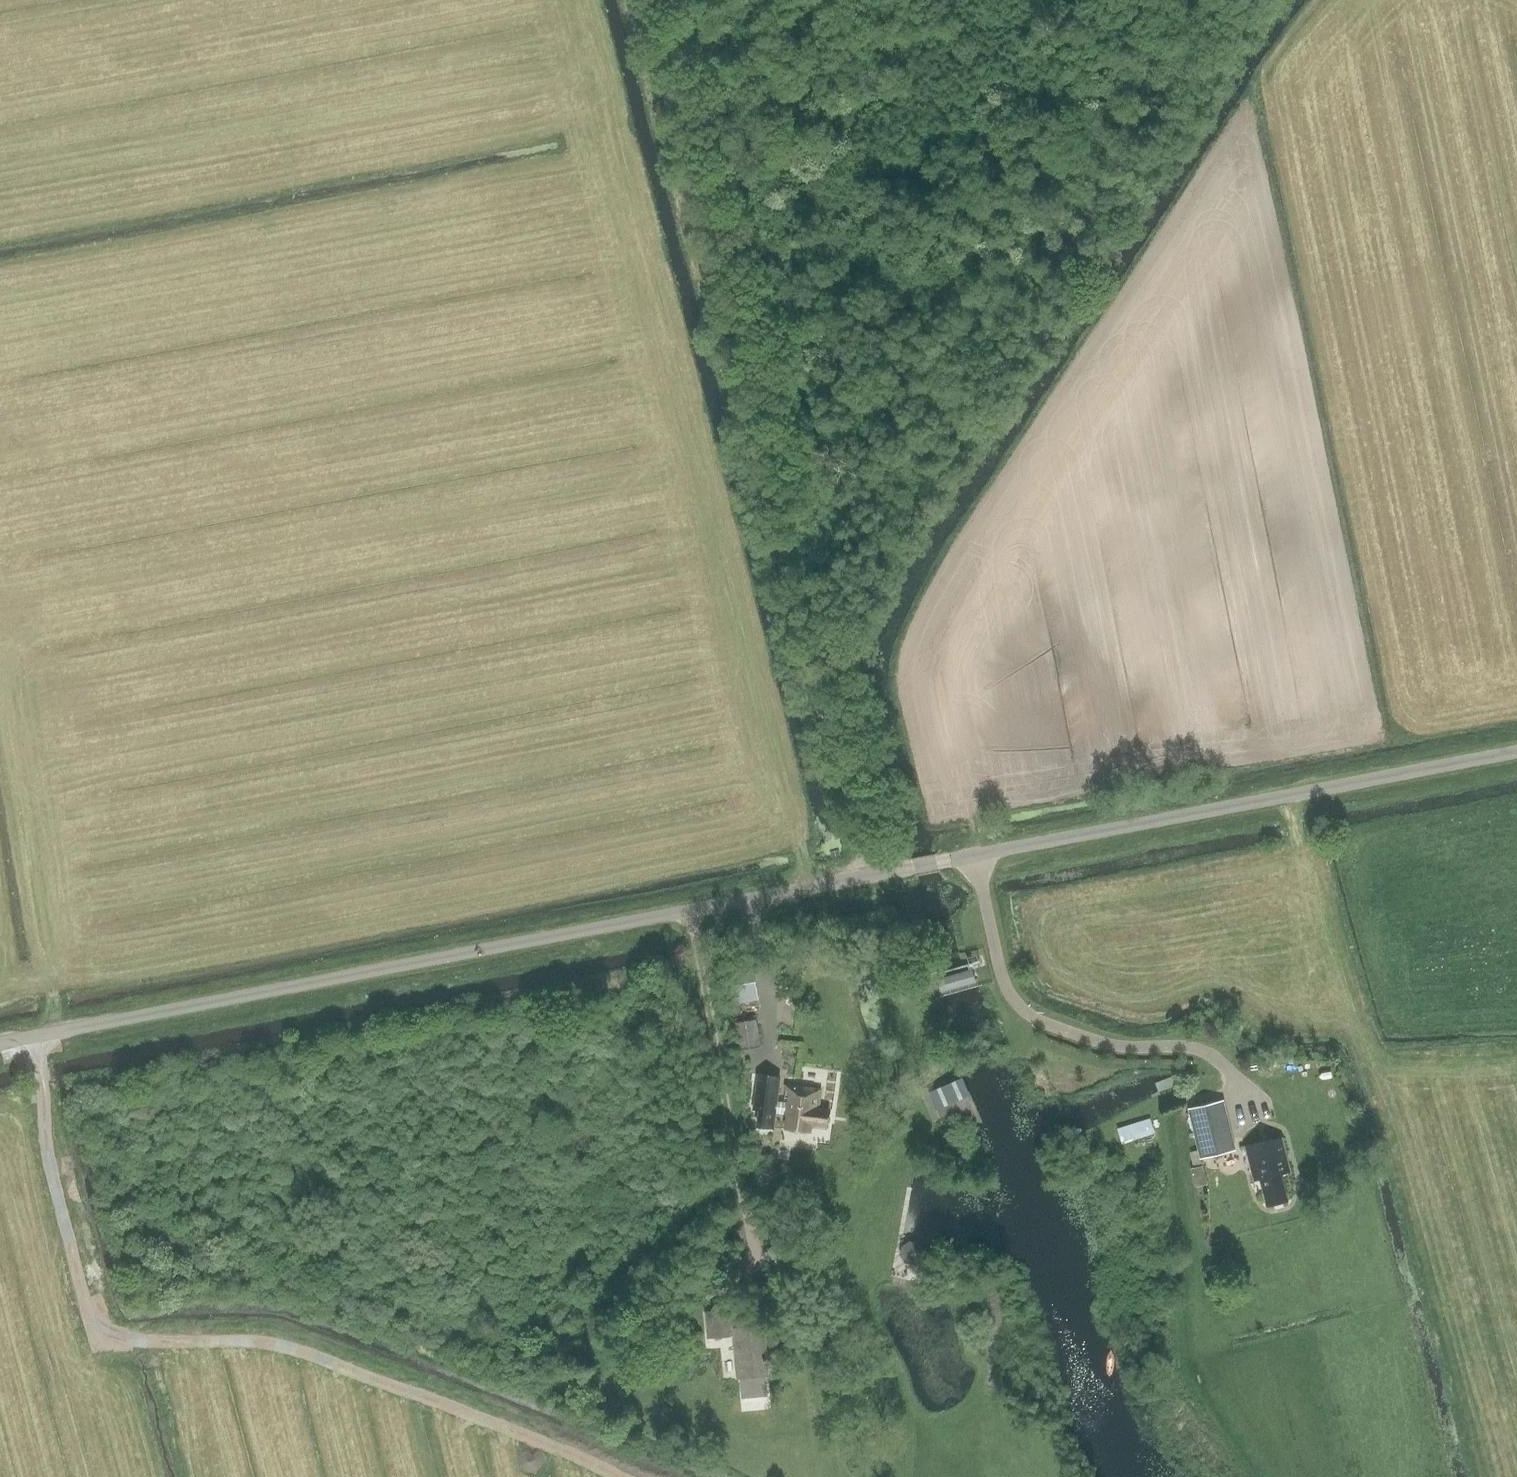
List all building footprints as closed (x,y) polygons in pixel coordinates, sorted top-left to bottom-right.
[(942,992),(978,982),(973,968),(938,978),(942,992)] [(741,1048),(761,1045),(757,1018),(737,1021),(741,1048)] [(971,1093),(963,1078),(930,1093),(938,1109),(971,1093)] [(829,1126),(830,1112),(818,1111),(821,1091),(787,1086),(785,1103),(778,1102),(780,1085),(758,1082),(754,1109),(760,1110),(758,1126),(774,1128),(776,1113),(788,1115),(787,1129),(811,1132),(812,1123),(829,1126)] [(1225,1101),(1189,1109),(1199,1150),(1201,1158),(1237,1150),(1225,1101)] [(1125,1143),(1158,1133),(1153,1116),(1120,1127),(1125,1143)] [(1283,1174),(1290,1172),(1281,1137),(1248,1146),(1257,1180),(1262,1179),(1268,1205),(1289,1199),(1283,1174)] [(1196,1168),(1203,1166),(1202,1158),(1201,1158),(1199,1150),(1191,1152),(1194,1168),(1196,1168)] [(1194,1168),(1191,1169),(1196,1187),(1208,1184),(1203,1166),(1196,1168),(1194,1168)] [(738,1377),(741,1377),(743,1393),(767,1391),(765,1375),(770,1375),(765,1325),(735,1328),(733,1308),(709,1311),(712,1336),(735,1334),(738,1377)]
